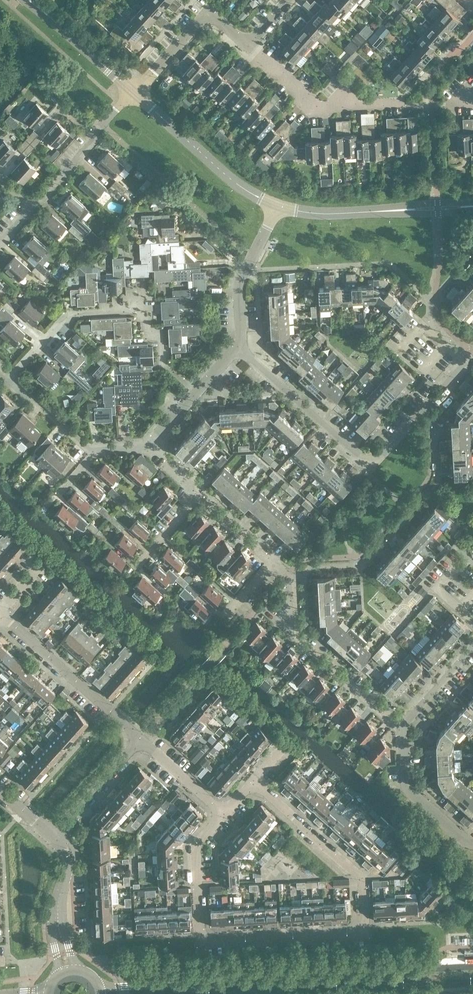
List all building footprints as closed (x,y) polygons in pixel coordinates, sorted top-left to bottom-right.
[(144,5),(164,23),(168,19),(160,12),(164,8),(155,0),(149,0),(144,5)] [(164,8),(168,4),(175,11),(179,7),(171,0),(155,0),(164,8)] [(325,2),(322,6),(315,0),(314,0),(311,4),(331,22),(338,14),(325,2)] [(339,0),(332,0),(332,1),(329,4),(326,2),(325,2),(338,14),(341,16),(348,8),(339,0)] [(355,0),(339,0),(348,8),(355,0)] [(458,2),(456,0),(452,0),(446,7),(450,11),(458,2)] [(455,15),(462,6),(458,2),(450,11),(455,15)] [(331,22),(311,4),(308,7),(315,14),(311,18),(324,30),(331,22)] [(144,5),(137,13),(150,24),(154,20),(161,27),(164,23),(144,5)] [(435,5),(431,9),(452,27),(456,22),(460,25),(463,22),(459,19),(455,15),(450,11),(446,7),(442,12),(435,5)] [(455,15),(459,19),(467,10),(462,6),(455,15)] [(452,27),(431,9),(428,13),(436,19),(432,24),(448,38),(450,36),(447,32),(452,27)] [(137,13),(130,21),(150,39),(153,35),(146,29),(150,24),(137,13)] [(324,30),(311,18),(308,22),(300,16),(297,20),(317,38),(324,30)] [(317,38),(297,20),(293,23),(301,30),(297,34),(310,46),(317,38)] [(118,24),(111,32),(122,42),(128,35),(135,41),(139,36),(147,43),(150,39),(130,21),(123,29),(118,24)] [(421,21),(417,25),(437,43),(442,38),(446,41),(448,38),(432,24),(428,28),(421,21)] [(384,24),(380,28),(386,33),(390,30),(384,24)] [(437,43),(417,25),(414,29),(421,35),(417,40),(437,57),(439,55),(432,49),(437,43)] [(310,46),(297,34),(293,38),(286,32),(282,35),(303,54),(310,46)] [(382,37),(378,33),(373,39),(377,43),(382,37)] [(437,57),(417,40),(420,43),(417,46),(409,40),(404,36),(404,37),(401,34),(399,36),(401,37),(399,38),(426,62),(431,56),(434,60),(437,57)] [(303,54),(282,35),(279,39),(286,46),(282,50),(295,62),(303,54)] [(426,62),(399,38),(402,41),(405,44),(402,48),(410,54),(406,58),(422,73),(425,71),(421,67),(426,62)] [(369,55),(369,54),(372,51),(364,44),(361,47),(365,51),(364,51),(369,55)] [(200,63),(188,52),(178,63),(185,70),(183,72),(188,77),(186,79),(191,83),(215,56),(210,52),(200,63)] [(215,56),(191,83),(196,87),(198,85),(202,89),(218,72),(217,72),(214,75),(210,71),(220,60),(215,56)] [(422,73),(406,58),(402,62),(395,56),(391,60),(412,78),(416,73),(420,76),(422,73)] [(322,66),(331,74),(336,69),(328,60),(322,66)] [(412,78),(391,60),(388,64),(395,70),(391,75),(404,86),(408,89),(410,87),(407,84),(412,78)] [(218,72),(202,89),(203,89),(206,86),(210,90),(208,92),(213,96),(237,69),(232,65),(222,76),(218,72)] [(237,69),(213,96),(218,100),(220,98),(225,102),(240,85),(236,88),(232,85),(242,74),(237,69)] [(346,75),(341,71),(336,76),(342,80),(346,75)] [(240,85),(225,102),(225,103),(228,99),(232,103),(230,105),(235,109),(260,83),(254,78),(245,89),(240,85)] [(260,83),(235,109),(240,114),(242,111),(246,115),(243,119),(259,102),(254,98),(264,87),(260,83)] [(259,102),(243,119),(248,123),(246,125),(251,130),(275,103),(270,99),(260,110),(256,106),(259,102)] [(36,128),(49,113),(37,103),(24,117),(36,128)] [(275,103),(251,130),(256,134),(258,132),(262,136),(258,139),(259,140),(274,123),(270,118),(280,107),(275,103)] [(15,125),(19,121),(11,115),(8,119),(15,125)] [(399,117),(393,117),(395,153),(401,152),(401,149),(408,149),(408,147),(417,146),(416,116),(408,116),(408,131),(400,131),(399,117)] [(381,132),(381,137),(382,137),(382,151),(388,150),(388,153),(395,153),(393,117),(386,117),(387,132),(381,132)] [(464,133),(447,134),(448,149),(458,149),(458,151),(465,151),(465,154),(471,153),(469,118),(463,118),(464,133)] [(274,123),(259,140),(263,144),(262,146),(266,150),(290,124),(285,119),(275,130),(271,126),(275,123),(274,123)] [(350,134),(349,119),(343,120),(345,155),(351,155),(351,152),(356,152),(357,152),(356,138),(357,138),(356,134),(350,134)] [(331,135),(331,140),(332,153),(338,153),(338,156),(345,155),(343,120),(336,120),(337,135),(331,135)] [(57,146),(69,132),(58,122),(45,136),(57,146)] [(362,138),(357,138),(356,138),(357,152),(356,152),(357,157),(363,157),(363,159),(370,159),(368,123),(362,124),(362,138)] [(375,123),(368,123),(370,159),(376,159),(376,156),(383,156),(382,151),(382,137),(381,137),(375,138),(375,123)] [(290,124),(266,150),(271,155),(273,153),(278,157),(280,155),(284,158),(295,157),(295,147),(294,147),(285,139),(295,128),(290,124)] [(306,146),(295,147),(295,157),(306,157),(307,160),(313,159),(313,162),(320,162),(318,126),(311,126),(312,141),(306,141),(306,146)] [(324,126),(318,126),(320,162),(326,161),(326,158),(332,158),(332,153),(331,140),(325,140),(324,126)] [(30,143),(35,147),(43,138),(38,134),(30,143)] [(16,150),(4,139),(0,144),(0,162),(3,164),(16,150)] [(30,143),(26,139),(18,148),(22,152),(30,143)] [(30,143),(22,152),(27,156),(35,147),(30,143)] [(113,177),(124,165),(109,152),(98,163),(113,177)] [(24,183),(37,169),(25,158),(12,172),(24,183)] [(262,158),(258,160),(264,169),(268,167),(262,158)] [(96,198),(106,187),(90,172),(80,184),(96,198)] [(112,184),(123,194),(127,189),(116,180),(112,184)] [(118,199),(119,198),(124,202),(127,199),(122,194),(123,194),(112,184),(107,190),(118,199)] [(61,205),(75,218),(71,222),(73,224),(85,235),(91,228),(82,220),(83,218),(90,210),(85,206),(71,193),(61,205)] [(56,239),(67,227),(53,214),(42,226),(56,239)] [(158,233),(159,242),(174,241),(174,234),(175,234),(174,217),(170,217),(169,214),(141,215),(142,227),(158,226),(158,225),(162,225),(162,233),(158,233)] [(34,228),(29,224),(25,228),(30,232),(34,228)] [(85,235),(73,224),(69,229),(81,239),(85,235)] [(37,260),(48,248),(34,235),(23,247),(37,260)] [(209,251),(213,246),(205,239),(201,244),(209,251)] [(179,241),(174,241),(159,242),(151,242),(151,253),(166,253),(167,260),(168,260),(168,268),(168,269),(196,267),(195,260),(185,261),(184,244),(179,244),(179,241)] [(133,260),(124,260),(125,275),(131,275),(131,276),(149,275),(149,270),(152,270),(151,253),(151,242),(139,243),(140,259),(141,259),(141,263),(133,263),(133,260)] [(19,280),(30,269),(15,256),(5,267),(19,280)] [(106,274),(97,274),(98,289),(104,289),(104,291),(122,290),(122,285),(125,285),(125,275),(124,260),(124,257),(112,258),(113,273),(114,273),(114,277),(106,278),(106,274)] [(45,274),(49,270),(40,262),(36,266),(45,274)] [(48,277),(45,274),(36,266),(32,270),(44,281),(48,277)] [(200,267),(196,267),(183,268),(172,268),(168,269),(165,269),(154,269),(155,280),(166,280),(173,280),(189,279),(189,278),(193,278),(193,286),(190,286),(190,295),(201,295),(205,294),(205,288),(206,288),(205,270),(200,271),(200,267)] [(70,289),(71,296),(67,296),(67,300),(71,300),(71,304),(78,304),(78,305),(95,304),(95,300),(98,299),(98,289),(97,274),(97,271),(96,271),(96,269),(90,269),(90,272),(85,272),(86,288),(87,288),(88,292),(79,292),(79,289),(70,289)] [(355,272),(351,273),(352,304),(363,303),(362,285),(356,285),(355,272)] [(286,283),(295,282),(295,273),(285,274),(286,283)] [(347,286),(341,286),(341,304),(352,304),(351,273),(346,273),(347,286)] [(325,287),(318,287),(320,311),(331,310),(331,305),(329,274),(324,274),(325,287)] [(334,274),(329,274),(331,305),(341,304),(341,286),(334,286),(334,274)] [(368,284),(362,285),(363,303),(375,303),(380,289),(374,287),(373,279),(368,279),(368,284)] [(269,297),(269,303),(288,302),(287,285),(282,285),(282,291),(264,292),(264,297),(269,297)] [(387,291),(380,289),(375,303),(385,311),(397,297),(392,293),(396,289),(392,286),(387,291)] [(466,291),(462,296),(453,287),(449,291),(472,312),(472,311),(472,298),(466,291)] [(472,312),(449,291),(446,294),(456,303),(451,308),(465,320),(472,312)] [(397,297),(385,311),(393,318),(413,295),(410,292),(401,301),(397,297)] [(164,324),(173,324),(183,323),(182,316),(179,316),(179,307),(201,306),(201,295),(190,295),(165,297),(166,300),(161,300),(162,318),(164,318),(164,324)] [(413,295),(393,318),(401,326),(413,312),(408,308),(417,298),(413,295)] [(34,324),(44,313),(30,300),(19,312),(34,324)] [(7,301),(3,305),(12,313),(16,309),(7,301)] [(288,302),(269,303),(270,309),(265,309),(265,314),(288,312),(288,302)] [(0,309),(0,311),(8,318),(12,313),(3,305),(0,309)] [(25,333),(8,318),(0,311),(0,318),(2,320),(0,322),(4,326),(0,331),(0,332),(15,345),(25,333)] [(288,312),(265,314),(265,319),(270,318),(271,324),(289,323),(288,312)] [(112,345),(120,344),(131,344),(130,337),(132,337),(131,320),(126,320),(126,316),(91,318),(92,330),(114,329),(114,338),(112,338),(112,345)] [(183,323),(173,324),(173,327),(168,328),(169,345),(171,345),(171,352),(186,351),(186,342),(182,342),(182,334),(186,334),(186,335),(202,334),(201,322),(183,323)] [(289,323),(271,324),(271,330),(266,331),(266,336),(274,335),(277,342),(290,335),(289,323)] [(68,340),(77,349),(86,339),(77,330),(68,340)] [(290,335),(277,342),(280,348),(275,354),(279,358),(282,354),(287,358),(299,344),(290,335)] [(69,365),(71,368),(74,370),(85,359),(85,356),(82,353),(79,354),(65,341),(55,353),(69,365)] [(148,343),(131,344),(120,344),(120,356),(136,355),(136,354),(140,354),(141,362),(137,362),(137,371),(141,371),(152,370),(152,364),(154,364),(153,346),(148,346),(148,343)] [(299,344),(287,358),(291,362),(288,366),(291,369),(307,351),(299,344)] [(307,351),(291,369),(295,372),(298,368),(303,372),(312,362),(312,363),(316,359),(307,351)] [(50,386),(61,374),(47,362),(36,373),(50,386)] [(303,372),(299,376),(304,380),(300,384),(304,387),(320,370),(312,363),(312,362),(303,372)] [(399,363),(392,371),(405,384),(409,379),(413,383),(417,379),(399,363)] [(76,380),(80,376),(74,370),(71,368),(67,372),(76,380)] [(320,370),(304,387),(307,390),(311,386),(315,391),(328,377),(320,370)] [(123,388),(114,388),(115,403),(121,403),(122,405),(139,404),(139,399),(143,399),(141,371),(137,371),(130,371),(130,387),(132,387),(132,391),(124,392),(123,388)] [(392,371),(384,379),(402,395),(405,392),(401,388),(405,384),(392,371)] [(76,380),(67,372),(63,376),(72,384),(76,380)] [(328,377),(315,391),(320,395),(316,398),(320,401),(336,384),(328,377)] [(384,379),(377,387),(391,400),(395,395),(398,399),(402,395),(384,379)] [(465,379),(462,383),(472,393),(472,387),(465,379)] [(462,383),(459,387),(468,395),(464,399),(472,407),(472,393),(462,383)] [(336,384),(320,401),(323,405),(327,401),(332,405),(344,391),(336,384)] [(116,413),(115,403),(114,388),(114,385),(103,386),(104,402),(105,402),(105,406),(97,406),(96,402),(87,403),(88,418),(95,418),(95,419),(112,418),(112,414),(116,413)] [(377,387),(370,396),(387,411),(391,408),(387,404),(391,400),(377,387)] [(2,439),(9,431),(5,427),(7,424),(2,420),(14,406),(1,395),(0,397),(0,437),(2,439)] [(370,396),(362,404),(380,419),(376,415),(380,411),(384,415),(387,411),(370,396)] [(464,399),(460,404),(456,400),(453,404),(458,410),(456,416),(469,421),(472,417),(472,407),(464,399)] [(258,407),(253,408),(254,426),(266,425),(270,412),(264,410),(263,402),(258,402),(258,407)] [(237,408),(231,409),(232,427),(243,427),(242,403),(237,403),(237,408)] [(246,403),(242,403),(243,427),(254,426),(253,408),(247,408),(246,403)] [(225,404),(220,404),(209,404),(209,405),(220,428),(232,427),(231,409),(225,409),(225,404)] [(380,419),(362,404),(366,408),(359,415),(377,431),(380,427),(376,424),(380,419)] [(202,421),(198,425),(211,437),(212,437),(220,428),(209,405),(205,409),(213,415),(207,418),(201,413),(198,417),(202,421)] [(277,414),(270,412),(266,425),(275,434),(287,420),(283,416),(286,412),(282,409),(277,414)] [(28,446),(40,432),(30,423),(31,422),(23,414),(10,429),(28,446)] [(359,415),(352,424),(365,436),(370,431),(373,435),(377,431),(359,415)] [(469,421),(456,416),(454,423),(446,423),(446,429),(451,428),(451,434),(470,433),(469,421)] [(287,420),(275,434),(283,441),(299,423),(295,420),(292,424),(287,420)] [(299,423),(283,441),(292,448),(304,435),(299,430),(302,427),(299,423)] [(211,437),(198,425),(194,429),(190,426),(187,429),(209,449),(216,441),(212,437),(211,437)] [(209,449),(187,429),(183,433),(187,436),(183,441),(201,457),(209,449)] [(470,433),(451,434),(452,440),(439,440),(440,445),(471,444),(470,433)] [(36,460),(45,468),(61,450),(53,444),(54,442),(48,437),(34,452),(39,456),(36,460)] [(201,457),(183,441),(179,445),(175,442),(172,446),(194,466),(201,457)] [(303,442),(291,455),(299,463),(315,445),(311,442),(308,446),(303,442)] [(471,444),(440,445),(440,450),(453,449),(453,455),(471,455),(471,444)] [(315,445),(299,463),(307,470),(320,456),(315,452),(318,449),(315,445)] [(61,450),(45,468),(54,477),(60,470),(65,474),(76,462),(70,456),(69,457),(61,450)] [(266,452),(262,456),(270,463),(274,459),(266,452)] [(257,463),(261,459),(253,453),(246,453),(246,459),(251,458),(257,463)] [(471,455),(453,455),(453,461),(441,462),(441,467),(472,465),(471,455)] [(320,456),(307,470),(315,477),(331,460),(327,457),(324,460),(320,456)] [(149,477),(154,472),(158,468),(146,457),(138,466),(135,463),(126,473),(139,484),(147,474),(149,477)] [(331,460),(315,477),(323,485),(336,471),(331,467),(335,463),(331,460)] [(117,481),(121,477),(105,464),(97,473),(109,484),(115,479),(117,481)] [(472,465),(441,467),(441,472),(454,471),(454,477),(472,476),(472,465)] [(224,467),(212,481),(217,485),(214,489),(217,492),(233,475),(224,467)] [(336,471),(323,485),(332,492),(347,474),(344,471),(340,475),(336,471)] [(347,474),(332,492),(340,499),(352,485),(347,481),(351,477),(347,474)] [(233,475),(217,492),(221,495),(224,491),(229,496),(241,482),(233,475)] [(96,499),(105,490),(92,478),(83,488),(96,499)] [(241,482),(229,496),(233,500),(229,504),(233,507),(249,489),(241,482)] [(151,494),(142,487),(142,486),(138,491),(147,500),(151,495),(151,494)] [(121,503),(125,499),(112,487),(108,492),(121,503)] [(164,487),(160,490),(157,487),(151,494),(151,495),(154,498),(152,499),(162,508),(157,513),(162,517),(172,505),(168,501),(174,496),(164,487)] [(249,489),(233,507),(237,510),(240,506),(245,510),(261,492),(260,492),(257,496),(249,489)] [(83,514),(91,504),(76,491),(67,500),(83,514)] [(261,492),(245,510),(248,506),(253,510),(249,514),(253,517),(269,500),(261,492)] [(133,514),(137,509),(125,499),(121,503),(133,514)] [(269,500),(253,517),(256,520),(260,517),(264,521),(277,507),(269,500)] [(441,501),(435,508),(431,513),(427,509),(423,513),(440,528),(450,517),(454,520),(458,516),(441,501)] [(70,528),(79,519),(63,505),(55,515),(70,528)] [(108,518),(112,513),(103,506),(99,510),(108,518)] [(277,507),(264,521),(269,525),(265,528),(269,532),(285,514),(277,507)] [(117,527),(121,522),(112,513),(108,518),(117,527)] [(193,540),(197,544),(214,526),(213,526),(208,532),(204,528),(210,522),(200,513),(187,528),(196,536),(193,540)] [(440,528),(423,513),(420,516),(424,520),(420,524),(433,536),(440,528)] [(285,514),(269,532),(273,535),(276,531),(281,535),(293,521),(285,514)] [(141,540),(150,530),(137,519),(129,529),(141,540)] [(94,533),(99,528),(90,520),(86,525),(94,533)] [(293,521),(281,535),(285,539),(282,543),(285,546),(301,528),(293,521)] [(433,536),(420,524),(416,529),(412,525),(409,529),(425,544),(433,536)] [(223,535),(214,526),(197,544),(198,545),(201,541),(210,548),(206,552),(211,557),(221,546),(217,542),(223,535)] [(104,541),(108,537),(99,528),(94,533),(104,541)] [(301,528),(285,546),(289,549),(292,545),(297,550),(309,536),(301,528)] [(425,544),(409,529),(406,533),(410,536),(406,541),(418,552),(425,544)] [(0,538),(0,539),(19,556),(27,548),(9,532),(5,536),(3,534),(0,538)] [(128,555),(137,545),(124,534),(115,544),(128,555)] [(0,539),(0,553),(12,564),(19,556),(0,539)] [(418,552),(406,541),(402,545),(398,542),(395,545),(411,560),(418,552)] [(236,557),(231,553),(234,550),(225,542),(221,546),(211,557),(212,557),(214,554),(220,559),(218,561),(218,563),(217,564),(217,565),(218,567),(218,568),(223,572),(225,569),(236,557)] [(411,560),(395,545),(391,549),(395,552),(391,557),(404,568),(411,560)] [(117,571),(126,561),(111,548),(103,558),(117,571)] [(176,571),(184,561),(172,550),(163,559),(176,571)] [(241,551),(236,557),(225,569),(226,570),(228,566),(237,574),(234,577),(239,582),(250,570),(246,566),(251,560),(241,551)] [(0,553),(0,568),(5,572),(12,564),(0,553)] [(198,572),(202,567),(190,557),(186,562),(198,572)] [(404,568),(391,557),(387,561),(383,558),(380,561),(397,576),(404,568)] [(397,576),(380,561),(377,565),(381,568),(377,573),(389,584),(397,576)] [(162,585),(171,576),(175,579),(175,578),(185,587),(189,582),(179,574),(178,575),(169,568),(166,571),(158,564),(150,574),(162,585)] [(206,580),(211,575),(202,567),(198,572),(206,580)] [(134,586),(137,588),(132,594),(143,603),(147,598),(152,602),(161,593),(143,576),(134,586)] [(313,578),(313,583),(318,583),(318,589),(335,588),(335,576),(313,578)] [(61,578),(53,586),(73,604),(76,600),(74,598),(78,594),(61,578)] [(197,590),(189,582),(185,587),(193,595),(197,590)] [(213,605),(222,595),(209,584),(201,593),(213,605)] [(423,595),(428,590),(422,585),(418,590),(423,595)] [(73,604),(53,586),(46,594),(64,610),(67,606),(69,608),(73,604)] [(335,588),(318,589),(319,595),(313,595),(314,600),(336,599),(335,588)] [(171,602),(176,597),(166,589),(162,594),(171,602)] [(64,610),(46,594),(39,603),(58,620),(62,616),(60,614),(64,610)] [(200,620),(204,615),(205,616),(208,616),(212,612),(196,599),(188,608),(200,620)] [(336,599),(314,600),(314,604),(319,604),(319,610),(336,610),(336,599)] [(58,620),(39,603),(31,611),(49,627),(53,622),(54,624),(58,620)] [(336,610),(319,610),(320,616),(314,616),(315,622),(323,621),(326,628),(337,622),(336,610)] [(49,627),(31,611),(24,619),(43,637),(47,632),(46,630),(49,627)] [(452,613),(445,621),(458,633),(461,628),(465,632),(469,628),(452,613)] [(445,621),(438,629),(454,644),(458,641),(454,637),(458,633),(445,621)] [(79,622),(61,641),(70,649),(86,631),(82,627),(83,626),(79,622)] [(266,630),(256,622),(245,634),(254,643),(252,645),(259,651),(272,636),(269,639),(263,634),(266,630)] [(337,622),(326,628),(329,634),(324,640),(328,644),(331,640),(336,644),(347,631),(337,622)] [(340,655),(359,634),(351,627),(347,631),(336,644),(340,648),(337,652),(340,655)] [(438,629),(431,638),(443,649),(447,644),(451,648),(454,644),(438,629)] [(86,631),(70,649),(78,656),(95,636),(91,633),(90,635),(86,631)] [(352,658),(363,646),(367,641),(359,634),(340,655),(344,658),(347,654),(352,658)] [(95,636),(78,656),(86,664),(102,646),(98,642),(99,640),(95,636)] [(282,645),(272,636),(259,651),(274,666),(277,663),(288,650),(285,653),(279,648),(282,645)] [(431,638),(423,646),(440,660),(443,657),(439,653),(443,649),(431,638)] [(126,644),(122,648),(142,666),(149,657),(132,641),(127,646),(126,644)] [(363,646),(352,658),(356,662),(352,666),(356,670),(371,653),(363,646)] [(423,646),(416,654),(428,665),(433,660),(437,664),(440,660),(423,646)] [(142,666),(122,648),(119,652),(120,654),(117,658),(135,674),(142,666)] [(0,657),(0,667),(3,670),(15,657),(7,649),(0,657)] [(298,659),(288,650),(277,663),(286,671),(283,674),(290,680),(304,664),(301,667),(295,662),(298,659)] [(410,653),(402,661),(419,676),(422,673),(418,669),(423,664),(410,653)] [(15,657),(3,670),(11,677),(23,664),(15,657)] [(135,674),(117,658),(113,662),(111,660),(108,664),(127,682),(135,674)] [(402,661),(395,669),(408,681),(412,676),(416,680),(419,676),(402,661)] [(23,664),(11,677),(19,684),(31,671),(23,664)] [(127,682),(108,664),(104,668),(106,670),(102,674),(120,690),(127,682)] [(313,673),(304,664),(290,680),(293,677),(302,685),(299,688),(306,694),(309,691),(320,679),(319,678),(316,682),(310,676),(313,673)] [(395,669),(388,677),(404,692),(408,689),(404,685),(408,681),(395,669)] [(31,671),(19,684),(27,691),(39,678),(31,671)] [(120,690),(102,674),(99,678),(97,677),(93,681),(112,698),(120,690)] [(388,677),(380,686),(393,697),(397,692),(401,696),(404,692),(388,677)] [(39,678),(27,691),(35,699),(47,685),(39,678)] [(329,687),(320,679),(309,691),(317,699),(315,702),(322,708),(324,705),(336,693),(335,692),(332,696),(326,691),(329,687)] [(47,685),(35,699),(44,706),(56,693),(47,685)] [(466,685),(463,688),(472,697),(468,701),(472,706),(472,691),(466,685)] [(207,689),(204,693),(219,706),(223,701),(225,703),(228,699),(214,686),(209,691),(207,689)] [(65,687),(60,692),(65,697),(70,692),(65,687)] [(219,706),(204,693),(201,696),(203,698),(199,703),(214,716),(217,713),(214,711),(219,706)] [(345,701),(336,693),(324,705),(333,713),(331,716),(338,722),(351,707),(348,710),(342,704),(345,701)] [(453,699),(463,708),(459,712),(471,723),(472,721),(472,710),(457,695),(453,699)] [(12,698),(9,701),(19,710),(22,707),(12,698)] [(214,716),(199,703),(195,707),(193,705),(190,709),(204,722),(208,717),(211,719),(214,716)] [(361,716),(351,707),(338,722),(340,720),(349,728),(347,731),(353,736),(364,724),(358,719),(361,716)] [(471,723),(459,712),(455,717),(445,708),(442,712),(464,731),(471,723)] [(204,722),(190,709),(187,712),(189,714),(185,719),(199,732),(202,729),(200,727),(204,722)] [(67,711),(64,714),(81,730),(89,722),(77,711),(72,716),(67,711)] [(464,731),(442,712),(439,715),(448,724),(444,728),(457,739),(464,731)] [(81,730),(64,714),(61,718),(66,723),(62,727),(74,738),(81,730)] [(240,725),(245,719),(240,715),(235,720),(240,725)] [(25,727),(28,723),(20,716),(17,719),(25,727)] [(230,725),(234,720),(230,717),(226,722),(230,725)] [(199,732),(185,719),(180,723),(178,721),(175,725),(190,738),(194,733),(196,735),(199,732)] [(236,730),(241,726),(235,720),(231,725),(236,730)] [(377,730),(367,721),(364,724),(353,736),(354,737),(356,734),(365,742),(363,745),(366,748),(364,750),(367,752),(367,753),(380,738),(377,741),(371,736),(377,730)] [(190,738),(175,725),(172,728),(175,730),(170,735),(178,743),(175,746),(182,751),(188,745),(186,743),(190,738)] [(252,729),(249,733),(264,746),(268,741),(270,743),(273,739),(259,726),(254,731),(252,729)] [(74,738),(62,727),(58,732),(52,727),(49,730),(67,746),(74,738)] [(219,736),(224,730),(220,727),(216,732),(219,736)] [(437,755),(424,756),(425,766),(437,765),(438,777),(443,787),(448,792),(459,779),(454,771),(453,748),(456,740),(457,739),(444,728),(440,733),(436,743),(437,755)] [(435,739),(437,732),(430,729),(427,736),(435,739)] [(0,738),(0,755),(15,739),(9,734),(11,733),(7,730),(0,738)] [(67,746),(49,730),(46,734),(52,739),(48,744),(60,754),(67,746)] [(221,736),(222,737),(227,741),(230,738),(224,733),(221,736)] [(264,746),(249,733),(246,736),(248,738),(244,743),(259,756),(261,753),(259,751),(264,746)] [(206,738),(209,740),(212,743),(212,744),(216,740),(210,734),(206,738)] [(390,747),(380,738),(367,753),(383,768),(391,759),(385,753),(390,747)] [(214,745),(214,746),(220,751),(224,746),(218,741),(214,745)] [(60,754),(48,744),(43,748),(38,743),(35,747),(52,762),(60,754)] [(237,746),(234,749),(249,762),(253,757),(256,759),(259,756),(244,743),(239,748),(237,746)] [(52,762),(35,747),(32,750),(37,755),(33,760),(45,771),(52,762)] [(249,762),(234,749),(231,752),(234,754),(229,759),(244,772),(247,769),(245,767),(249,762)] [(7,751),(0,759),(0,762),(4,765),(12,755),(7,751)] [(45,771),(33,760),(29,764),(24,759),(20,763),(38,779),(45,771)] [(244,772),(229,759),(225,763),(223,762),(220,765),(235,778),(239,774),(241,775),(244,772)] [(200,761),(192,770),(197,774),(205,766),(204,765),(200,761)] [(38,779),(20,763),(17,766),(23,771),(19,776),(31,787),(38,779)] [(235,778),(220,765),(217,768),(219,770),(215,775),(230,788),(233,785),(231,783),(235,778)] [(137,771),(133,776),(148,790),(151,786),(148,784),(155,777),(151,774),(149,776),(138,766),(135,769),(137,771)] [(281,791),(284,794),(301,775),(293,767),(282,780),(287,784),(281,791)] [(215,775),(207,783),(206,785),(211,789),(212,787),(220,794),(224,790),(227,791),(230,788),(215,775)] [(301,775),(284,794),(288,797),(294,790),(298,794),(309,782),(301,775)] [(148,790),(133,776),(128,781),(127,779),(124,782),(138,795),(141,797),(148,790)] [(431,788),(439,785),(435,779),(428,782),(431,788)] [(459,779),(448,792),(452,796),(444,805),(448,808),(467,786),(459,779)] [(138,795),(124,782),(121,786),(123,787),(118,792),(132,804),(131,805),(133,806),(136,802),(134,800),(138,795)] [(309,782),(298,794),(303,799),(297,805),(300,808),(317,789),(309,782)] [(448,808),(451,811),(459,802),(464,806),(472,795),(472,792),(467,786),(448,808)] [(175,789),(168,798),(172,802),(180,793),(175,789)] [(317,789),(300,808),(304,811),(310,805),(314,809),(325,796),(317,789)] [(132,804),(118,792),(114,797),(112,795),(109,798),(124,812),(131,804),(131,805),(132,804)] [(464,806),(468,810),(460,820),(463,823),(472,812),(472,795),(464,806)] [(325,796),(314,809),(319,813),(313,820),(316,822),(333,804),(325,796)] [(124,812),(109,798),(106,802),(108,804),(104,808),(109,812),(117,819),(124,812)] [(190,803),(183,811),(197,824),(200,821),(198,819),(203,814),(190,803)] [(333,804),(316,822),(320,826),(326,819),(330,823),(341,811),(333,804)] [(255,816),(251,820),(263,831),(265,829),(275,817),(261,805),(253,813),(255,816)] [(146,811),(149,814),(154,809),(150,806),(146,811)] [(109,812),(104,808),(100,813),(98,811),(90,820),(92,822),(92,829),(108,828),(108,827),(110,827),(117,819),(109,812)] [(197,824),(183,811),(178,816),(176,814),(173,817),(188,830),(192,826),(194,827),(197,824)] [(341,811),(330,823),(335,828),(330,834),(332,837),(349,818),(341,811)] [(463,823),(467,826),(472,819),(472,812),(463,823)] [(188,830),(173,817),(173,818),(175,820),(168,827),(183,840),(186,837),(183,835),(188,830)] [(349,818),(332,837),(336,840),(342,834),(346,838),(357,825),(349,818)] [(263,831),(251,820),(247,825),(245,823),(242,826),(256,839),(263,831)] [(357,825),(346,838),(351,842),(346,849),(348,851),(365,833),(357,825)] [(256,839),(242,826),(239,830),(241,832),(237,836),(251,849),(252,849),(249,847),(256,839)] [(183,840),(168,827),(161,835),(159,833),(173,846),(178,842),(180,844),(183,840)] [(108,828),(92,829),(92,834),(90,834),(91,839),(93,839),(93,846),(113,845),(113,839),(110,840),(110,833),(109,833),(108,828)] [(173,846),(159,833),(155,837),(158,839),(156,840),(157,853),(173,852),(173,846)] [(365,833),(348,851),(352,855),(358,848),(362,852),(373,840),(365,833)] [(251,849),(237,836),(232,841),(230,839),(227,843),(229,845),(226,849),(238,860),(238,859),(237,858),(240,855),(241,856),(246,851),(248,853),(251,849)] [(373,840),(362,852),(368,857),(362,863),(365,866),(381,847),(373,840)] [(116,845),(113,845),(93,846),(93,851),(91,851),(91,856),(117,855),(116,845)] [(382,847),(381,847),(365,866),(368,869),(374,863),(383,871),(399,853),(395,849),(390,855),(382,847)] [(238,860),(226,849),(221,853),(218,853),(218,865),(221,865),(222,871),(238,871),(238,860)] [(173,852),(157,853),(157,864),(177,863),(176,858),(174,858),(173,852)] [(110,859),(93,860),(93,867),(90,867),(91,871),(110,870),(110,859)] [(177,863),(157,864),(158,875),(174,874),(174,867),(177,867),(177,863)] [(110,870),(91,871),(91,876),(94,875),(94,882),(111,881),(110,870)] [(238,871),(222,871),(222,877),(219,878),(220,883),(239,881),(238,871)] [(174,874),(158,875),(158,886),(178,885),(177,880),(175,880),(174,874)] [(435,878),(428,886),(428,887),(440,898),(444,893),(446,895),(450,891),(435,878)] [(111,881),(94,882),(94,888),(91,888),(92,893),(111,892),(111,881)] [(417,898),(417,899),(429,910),(433,906),(435,908),(438,904),(436,902),(440,898),(428,887),(428,886),(426,884),(423,888),(425,890),(420,895),(421,896),(419,899),(417,898)] [(117,891),(111,892),(92,893),(92,897),(95,897),(95,903),(112,903),(118,902),(117,891)] [(405,897),(406,897),(406,893),(395,894),(395,896),(396,920),(401,919),(401,916),(407,916),(406,900),(405,900),(405,897)] [(384,896),(385,901),(385,917),(392,917),(392,920),(396,920),(395,896),(384,896)] [(405,897),(405,900),(406,900),(407,916),(413,916),(413,919),(425,918),(425,915),(429,910),(417,899),(410,899),(410,896),(406,897),(405,897)] [(314,924),(313,898),(302,899),(302,905),(303,922),(309,922),(310,924),(314,924)] [(318,921),(325,921),(324,898),(313,898),(314,924),(319,924),(318,921)] [(346,903),(335,903),(336,923),(340,922),(340,920),(347,919),(347,914),(351,913),(351,898),(346,899),(346,903)] [(278,923),(277,906),(277,900),(265,900),(266,907),(267,927),(271,926),(271,924),(278,923)] [(256,924),(255,907),(255,901),(244,902),(245,928),(250,927),(249,925),(256,924)] [(385,901),(373,901),(374,920),(379,920),(379,918),(385,917),(385,901)] [(245,928),(244,902),(233,902),(234,909),(234,925),(241,925),(241,928),(245,928)] [(112,903),(95,903),(96,910),(93,910),(93,914),(112,913),(112,903)] [(335,903),(324,904),(325,921),(331,920),(331,923),(336,923),(335,903)] [(292,905),(280,906),(281,923),(288,923),(288,925),(293,925),(292,905)] [(302,905),(292,905),(293,925),(297,925),(297,922),(303,922),(302,905)] [(169,929),(168,909),(168,906),(157,907),(158,932),(163,932),(163,929),(169,929)] [(147,930),(146,907),(135,908),(136,933),(141,933),(141,930),(147,930)] [(158,932),(157,907),(146,907),(147,930),(154,930),(154,932),(158,932)] [(266,907),(255,907),(256,924),(262,924),(262,927),(267,927),(266,907)] [(172,908),(168,909),(169,929),(175,928),(175,931),(180,931),(179,912),(173,912),(172,908)] [(219,929),(224,929),(223,909),(212,910),(212,927),(219,926),(219,929)] [(234,909),(223,909),(224,929),(228,929),(228,926),(234,925),(234,909)] [(190,911),(179,912),(180,931),(185,931),(184,928),(191,928),(190,911)] [(117,913),(112,913),(93,914),(93,919),(96,919),(97,925),(118,924),(117,913)] [(118,924),(97,925),(97,931),(94,931),(94,936),(114,935),(113,930),(118,929),(118,924)]
